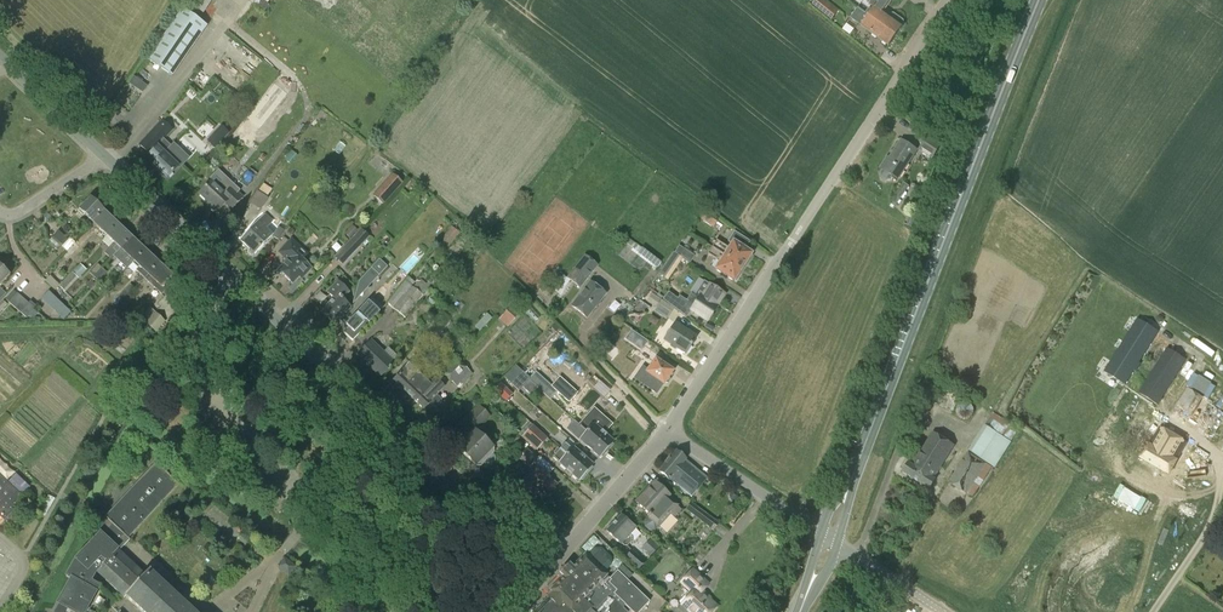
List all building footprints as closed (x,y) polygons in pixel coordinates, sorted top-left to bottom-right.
[(187,4),(203,15),(213,0),(189,0),(187,4)] [(813,4),(826,13),(831,6),(823,0),(816,0),(813,4)] [(891,16),(889,18),(881,12),(890,0),(880,0),(868,16),(867,18),(881,28),(883,25),(897,35),(902,27),(901,26),(902,24),(902,22),(893,15),(891,16)] [(858,8),(855,13),(851,18),(889,45),(897,35),(883,25),(881,28),(867,18),(868,16),(858,8)] [(182,10),(148,60),(172,77),(206,27),(182,10)] [(137,77),(146,84),(151,76),(142,70),(137,77)] [(141,82),(136,89),(142,93),(147,86),(141,82)] [(274,84),(246,119),(259,129),(287,94),(274,84)] [(163,140),(173,131),(162,120),(139,145),(149,155),(149,154),(156,161),(153,164),(167,178),(177,168),(179,170),(187,161),(186,161),(188,159),(175,145),(176,145),(174,143),(170,146),(163,140)] [(927,136),(917,152),(931,160),(935,154),(941,144),(927,136)] [(887,180),(891,180),(893,176),(898,179),(917,150),(901,140),(889,159),(887,157),(881,168),(884,170),(881,174),(882,178),(887,180)] [(298,156),(292,151),(284,160),(290,165),(298,156)] [(382,204),(402,183),(393,175),(373,196),(382,204)] [(208,206),(216,213),(231,197),(212,179),(199,193),(210,204),(208,206)] [(262,182),(257,189),(267,196),(272,189),(262,182)] [(890,203),(896,206),(909,186),(904,183),(895,195),(890,203)] [(249,203),(262,209),(269,196),(255,190),(249,203)] [(86,223),(89,227),(104,211),(89,198),(78,209),(89,219),(86,223)] [(118,224),(104,211),(89,227),(93,230),(97,227),(107,236),(118,224)] [(706,211),(701,220),(712,227),(718,219),(706,211)] [(273,223),(265,215),(259,222),(258,221),(240,240),(255,254),(273,235),(267,229),(273,223)] [(131,237),(118,224),(107,236),(117,245),(113,249),(117,253),(131,237)] [(345,235),(350,240),(358,232),(352,227),(345,235)] [(460,234),(451,227),(436,246),(444,253),(460,234)] [(368,237),(361,230),(334,259),(341,265),(368,237)] [(63,245),(67,239),(59,231),(54,236),(63,245)] [(717,240),(712,248),(745,269),(753,256),(750,254),(743,249),(748,242),(734,233),(728,242),(732,245),(729,248),(717,240)] [(143,248),(131,237),(117,253),(121,256),(124,252),(132,259),(143,248)] [(627,238),(622,245),(650,266),(658,271),(662,266),(660,264),(627,238)] [(70,239),(62,248),(71,256),(79,247),(70,239)] [(299,276),(301,278),(310,267),(301,259),(304,256),(298,250),(300,248),(290,239),(279,252),(288,260),(279,270),(292,283),(299,276)] [(678,246),(674,253),(679,256),(683,249),(678,246)] [(159,263),(143,248),(132,259),(140,267),(136,271),(141,275),(145,278),(159,263)] [(736,282),(745,269),(712,248),(708,254),(721,262),(716,269),(736,282)] [(559,295),(558,296),(560,297),(571,283),(580,290),(597,266),(583,256),(566,278),(565,278),(555,292),(559,295)] [(386,267),(378,260),(358,283),(353,305),(378,276),(386,267)] [(172,276),(159,263),(145,278),(162,294),(170,285),(167,281),(172,276)] [(72,273),(78,279),(86,270),(80,264),(72,273)] [(89,273),(94,277),(102,269),(97,264),(89,273)] [(666,264),(659,274),(667,280),(674,269),(666,264)] [(9,275),(0,266),(0,285),(9,275)] [(102,269),(94,277),(98,282),(106,273),(102,269)] [(46,271),(41,276),(54,289),(59,284),(46,271)] [(65,292),(78,279),(72,273),(59,287),(65,292)] [(558,275),(555,273),(549,282),(556,286),(563,276),(559,273),(558,275)] [(610,287),(596,276),(573,306),(587,317),(610,287)] [(322,312),(335,324),(350,308),(342,300),(350,291),(339,281),(329,292),(335,298),(322,312)] [(715,306),(723,295),(708,285),(699,299),(691,294),(686,301),(687,302),(685,306),(686,306),(692,310),(707,320),(716,307),(715,306)] [(393,309),(404,319),(425,293),(421,290),(419,293),(411,286),(393,309)] [(121,303),(129,294),(125,290),(116,299),(121,303)] [(62,322),(71,313),(49,292),(40,301),(62,322)] [(645,302),(654,308),(660,299),(652,293),(645,302)] [(9,303),(15,308),(23,299),(17,294),(9,303)] [(129,294),(121,303),(125,308),(134,299),(129,294)] [(15,308),(20,313),(28,304),(23,299),(15,308)] [(657,306),(668,314),(673,308),(662,300),(657,306)] [(30,302),(28,304),(20,313),(25,317),(27,316),(32,310),(35,307),(30,302)] [(351,320),(354,322),(344,333),(352,341),(378,314),(367,303),(357,313),(351,320)] [(501,316),(510,325),(518,317),(509,308),(501,316)] [(674,309),(671,313),(683,321),(686,317),(674,309)] [(37,314),(32,310),(27,316),(32,320),(37,314)] [(154,313),(145,322),(155,332),(164,322),(154,313)] [(492,319),(486,314),(474,327),(480,332),(492,319)] [(1124,385),(1157,333),(1137,320),(1105,372),(1124,385)] [(696,337),(675,323),(664,339),(686,353),(696,337)] [(631,331),(625,339),(641,351),(647,342),(631,331)] [(357,355),(380,376),(388,368),(389,370),(391,368),(390,367),(394,363),(370,341),(357,355)] [(1138,393),(1158,405),(1184,361),(1165,349),(1138,393)] [(469,373),(470,372),(453,356),(440,372),(456,387),(457,386),(459,389),(472,375),(469,373)] [(661,364),(663,361),(658,357),(648,370),(646,369),(643,367),(634,379),(656,394),(664,383),(666,383),(668,380),(668,377),(672,371),(661,364)] [(392,380),(402,390),(418,373),(417,372),(420,369),(414,364),(411,361),(399,374),(398,374),(392,380)] [(522,371),(511,384),(519,391),(522,388),(531,396),(538,388),(528,380),(530,378),(522,371)] [(530,378),(528,380),(538,388),(551,400),(558,392),(569,402),(577,393),(560,378),(552,387),(535,372),(530,378)] [(412,399),(428,383),(418,373),(402,390),(412,399)] [(1172,413),(1194,426),(1217,387),(1211,383),(1207,389),(1195,382),(1198,377),(1195,375),(1172,413)] [(429,384),(428,383),(412,399),(423,409),(430,402),(430,401),(443,387),(434,378),(429,384)] [(507,389),(501,383),(494,390),(500,396),(507,389)] [(490,417),(479,406),(466,419),(477,430),(490,417)] [(917,406),(910,416),(921,424),(930,411),(922,406),(920,409),(917,406)] [(594,409),(580,425),(608,449),(613,443),(611,442),(613,439),(603,431),(610,423),(594,409)] [(1009,424),(993,413),(984,425),(968,450),(995,468),(1011,443),(1010,442),(1018,430),(1009,424)] [(602,455),(608,449),(580,425),(579,425),(576,423),(574,421),(567,429),(579,440),(580,439),(599,456),(601,454),(602,455)] [(523,437),(522,438),(537,451),(548,439),(529,423),(519,434),(523,437)] [(1176,462),(1174,461),(1185,443),(1161,427),(1141,457),(1168,474),(1176,462)] [(477,466),(480,466),(494,452),(494,448),(474,430),(458,448),(477,466)] [(936,478),(935,477),(943,464),(946,466),(952,456),(950,455),(954,448),(953,448),(955,445),(933,432),(921,452),(913,447),(908,455),(912,458),(903,472),(930,489),(936,478)] [(565,443),(560,448),(587,472),(593,466),(591,465),(593,463),(574,446),(571,448),(565,443)] [(518,458),(530,469),(539,459),(526,448),(518,458)] [(582,479),(587,472),(560,448),(553,456),(578,479),(580,477),(582,479)] [(972,498),(992,468),(967,452),(948,483),(972,498)] [(692,498),(707,479),(676,453),(674,455),(675,455),(660,472),(692,498)] [(149,572),(146,576),(117,550),(128,540),(127,538),(177,485),(170,479),(176,473),(168,465),(162,471),(155,464),(105,517),(107,518),(97,529),(101,533),(75,560),(66,576),(71,579),(53,611),(86,611),(100,587),(92,582),(97,573),(118,593),(119,592),(141,611),(193,611),(149,572)] [(550,475),(548,474),(547,475),(536,465),(513,491),(525,501),(537,487),(546,495),(556,483),(550,477),(550,475)] [(24,499),(0,476),(0,517),(4,521),(24,499)] [(658,529),(664,521),(670,515),(674,519),(681,511),(677,508),(679,506),(669,497),(670,496),(655,483),(654,484),(648,491),(644,495),(638,503),(637,502),(636,503),(649,514),(646,518),(658,529)] [(739,497),(737,493),(733,492),(730,496),(731,500),(736,501),(739,497)] [(55,500),(48,496),(39,513),(45,517),(55,500)] [(935,502),(927,498),(920,510),(928,514),(935,502)] [(713,532),(719,523),(691,503),(685,511),(713,532)] [(630,542),(630,539),(628,537),(636,529),(621,515),(606,532),(621,545),(622,544),(624,546),(627,546),(630,542)] [(642,548),(650,556),(659,547),(650,539),(642,548)] [(622,566),(609,579),(604,572),(611,564),(611,557),(601,547),(594,547),(586,555),(585,554),(574,565),(570,560),(558,573),(563,577),(550,590),(552,592),(533,611),(627,611),(623,608),(625,606),(631,611),(639,611),(649,602),(627,581),(632,576),(622,566)] [(640,573),(647,565),(632,551),(624,559),(640,573)] [(288,575),(295,567),(284,558),(278,566),(288,575)] [(681,602),(691,611),(711,611),(716,607),(710,602),(700,593),(707,585),(692,571),(682,582),(691,591),(681,602)] [(486,596),(494,588),(489,583),(481,591),(486,596)]
